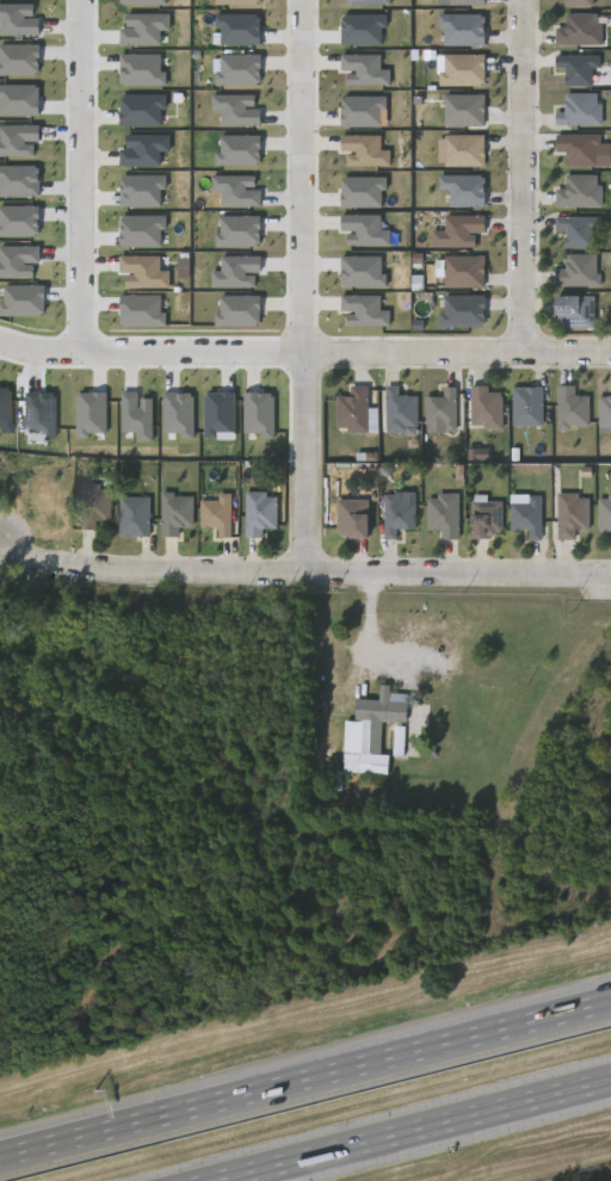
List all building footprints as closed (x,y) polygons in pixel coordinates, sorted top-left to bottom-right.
[(439,13),(474,13),(474,0),(439,0),(439,13)] [(555,15),(582,14),(582,0),(555,0),(555,15)] [(557,47),(601,47),(601,14),(567,14),(567,27),(557,27),(557,47)] [(474,53),(474,22),(428,23),(429,36),(433,36),(433,54),(474,53)] [(557,72),(564,72),(564,88),(598,88),(598,57),(557,57),(557,72)] [(474,62),(427,63),(428,94),(474,93),(474,62)] [(601,94),(566,94),(566,113),(556,113),(556,128),(601,128),(601,94)] [(211,133),(250,134),(250,117),(244,117),(244,104),(202,103),(201,119),(211,119),(211,133)] [(474,103),(434,103),(433,134),(474,135),(474,103)] [(568,167),(598,167),(598,136),(556,136),(556,155),(568,155),(568,167)] [(205,173),(250,174),(250,144),(209,143),(209,160),(205,160),(205,173)] [(474,143),(434,143),(434,175),(474,174),(474,143)] [(555,190),(555,209),(600,209),(600,177),(564,177),(564,190),(555,190)] [(474,215),(474,184),(429,183),(428,197),(439,197),(439,215),(474,215)] [(244,184),(201,184),(201,200),(211,200),(211,214),(250,214),(250,198),(244,198),(244,184)] [(567,231),(567,249),(597,249),(597,217),(556,217),(556,231),(567,231)] [(205,254),(249,255),(250,225),(210,224),(210,242),(205,242),(205,254)] [(464,255),(464,242),(474,242),(474,224),(434,224),(434,239),(421,239),(421,255),(464,255)] [(589,226),(544,225),(544,238),(555,238),(555,256),(582,256),(582,238),(589,238),(589,226)] [(557,286),(598,286),(598,255),(567,255),(567,268),(557,268),(557,286)] [(250,281),(250,264),(211,265),(211,279),(201,279),(202,295),(245,294),(244,281),(250,281)] [(433,295),(473,296),(474,265),(434,264),(433,295)] [(597,296),(597,327),(562,326),(563,322),(561,322),(561,295),(597,296)] [(474,304),(433,303),(433,322),(428,321),(428,334),(474,335),(474,304)] [(205,334),(249,335),(250,304),(210,304),(210,321),(205,321),(205,334)] [(584,304),(546,305),(546,336),(585,336),(584,304)] [(370,408),(370,432),(348,432),(348,427),(338,427),(339,396),(352,396),(352,385),(370,385),(370,408)] [(385,433),(418,433),(418,396),(399,396),(399,387),(385,387),(385,433)] [(488,387),(471,387),(471,431),(502,431),(502,394),(488,394),(488,387)] [(558,387),(558,428),(590,428),(590,396),(575,396),(575,387),(558,387)] [(426,398),(426,426),(443,426),(443,431),(456,431),(456,389),(443,389),(443,398),(426,398)] [(513,389),(513,426),(542,426),(542,389),(513,389)] [(326,404),(326,435),(336,435),(336,441),(357,441),(358,395),(340,394),(340,405),(326,404)] [(375,443),(407,442),(406,404),(388,404),(388,394),(375,394),(375,443)] [(578,404),(564,404),(564,394),(546,394),(547,438),(559,438),(559,434),(578,434),(578,404)] [(600,433),(610,433),(610,398),(600,398),(600,433)] [(455,468),(477,468),(477,456),(455,455),(455,468)] [(97,531),(97,521),(110,521),(110,487),(80,487),(80,531),(97,531)] [(269,493),(269,496),(279,496),(279,528),(265,528),(265,538),(247,538),(248,491),(269,491),(269,493)] [(399,495),(399,501),(418,501),(418,528),(399,527),(399,539),(385,539),(387,494),(399,495)] [(199,527),(215,527),(215,539),(230,539),(230,495),(218,495),(218,502),(200,502),(199,527)] [(457,495),(427,495),(427,530),(440,530),(440,539),(457,539),(457,495)] [(588,530),(588,495),(557,495),(557,540),(575,540),(575,530),(588,530)] [(598,495),(599,532),(610,532),(610,495),(598,495)] [(162,537),(179,537),(179,527),(192,527),(192,496),(162,496),(162,537)] [(526,542),(541,542),(541,497),(529,497),(529,503),(510,503),(510,530),(526,530),(526,542)] [(119,499),(119,537),(149,537),(149,499),(119,499)] [(371,500),(372,538),(353,538),(353,534),(342,534),(342,532),(339,532),(339,499),(371,500)] [(501,502),(470,502),(470,538),(501,538),(501,502)] [(358,545),(358,507),(326,508),(327,545),(358,545)] [(409,694),(407,722),(403,722),(403,725),(408,726),(406,755),(394,754),(396,725),(399,725),(400,722),(384,721),(382,754),(390,755),(389,773),(344,772),(347,721),(360,721),(357,719),(358,698),(381,700),(382,685),(391,685),(391,693),(409,694)]
